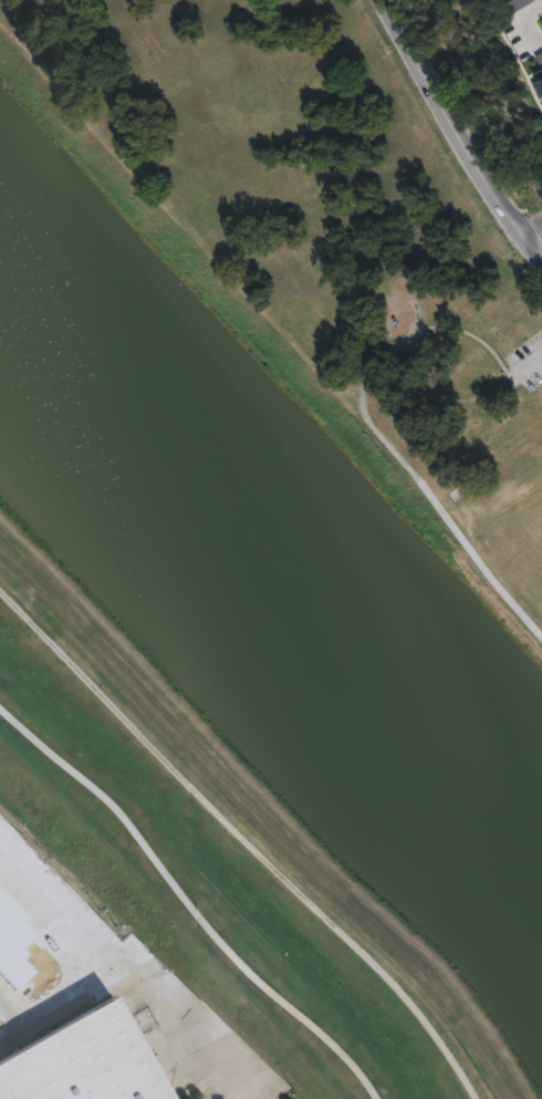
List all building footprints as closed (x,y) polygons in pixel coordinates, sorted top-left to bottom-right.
[(531,46),(526,36),(538,30),(529,13),(513,21),(517,28),(501,37),(511,55),(531,46)] [(126,992),(187,1098),(0,1098),(0,1064),(126,992)]
